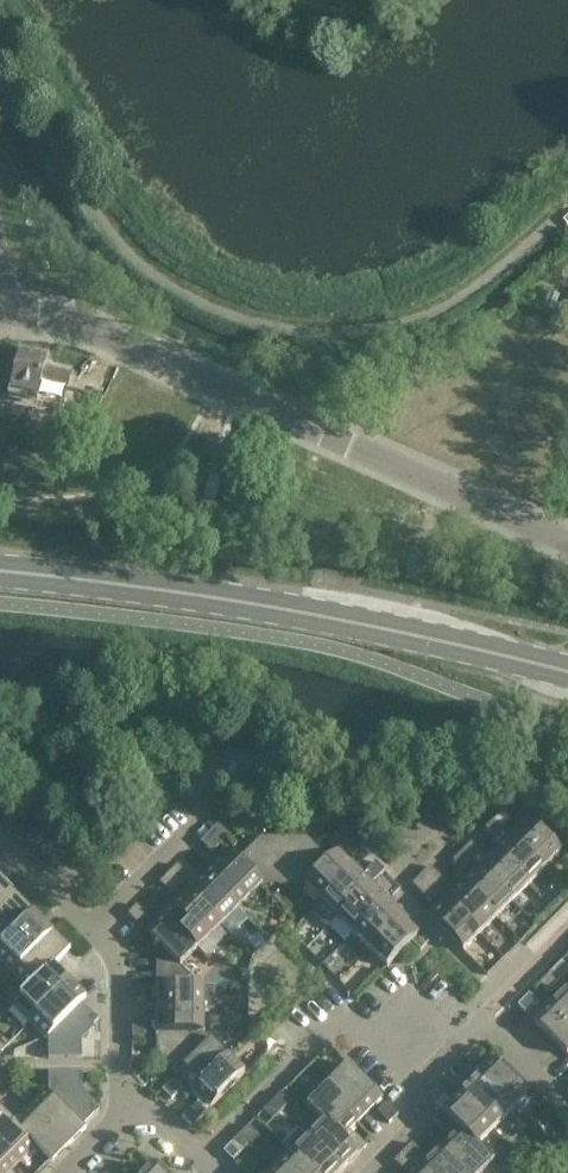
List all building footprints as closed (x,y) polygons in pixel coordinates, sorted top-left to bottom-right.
[(10,356),(7,375),(15,376),(13,390),(39,395),(42,379),(68,384),(72,369),(45,365),(46,359),(19,354),(19,358),(10,356)] [(101,396),(89,392),(84,405),(97,409),(101,396)] [(512,820),(503,811),(494,820),(503,829),(512,820)] [(527,819),(510,836),(544,870),(561,853),(527,819)] [(503,829),(494,820),(486,829),(495,838),(503,829)] [(218,825),(209,834),(220,845),(229,836),(218,825)] [(494,852),(528,886),(544,870),(510,836),(503,829),(495,838),(502,845),(494,852)] [(352,839),(343,830),(334,839),(343,848),(352,839)] [(220,845),(209,834),(200,843),(211,854),(220,845)] [(283,886),(283,838),(260,838),(237,861),(262,886),(283,886)] [(283,838),(283,886),(304,886),(329,861),(306,838),(283,838)] [(352,839),(343,848),(352,857),(361,848),(352,839)] [(471,861),(478,854),(479,853),(470,844),(462,852),(471,861)] [(338,851),(329,861),(304,886),(305,886),(321,902),(355,868),(338,851)] [(262,886),(237,861),(228,852),(211,869),(228,885),(220,893),(237,910),(241,906),(262,886)] [(462,852),(453,861),(462,870),(471,861),(462,852)] [(512,902),(528,886),(494,852),(485,861),(478,854),(471,861),(478,869),(512,902)] [(371,884),(385,872),(375,862),(362,875),(371,884)] [(188,875),(178,863),(168,873),(179,884),(188,875)] [(430,885),(438,876),(430,867),(421,876),(430,885)] [(362,875),(355,868),(321,902),(337,918),(371,884),(362,875)] [(211,869),(187,892),(221,926),(237,910),(220,893),(228,885),(211,869)] [(512,902),(478,869),(462,885),(496,919),(512,902)] [(168,873),(158,883),(169,894),(179,884),(168,873)] [(420,894),(430,885),(421,876),(412,885),(420,894)] [(438,876),(430,885),(438,894),(446,887),(447,885),(438,876)] [(9,898),(13,894),(0,882),(0,908),(9,898)] [(354,934),(388,901),(371,884),(337,918),(354,934)] [(438,894),(430,885),(420,894),(429,903),(438,894)] [(438,894),(446,901),(479,935),(496,919),(462,885),(453,894),(446,887),(438,894)] [(180,934),(197,950),(221,926),(187,892),(170,909),(188,926),(180,934)] [(9,898),(0,908),(0,950),(33,915),(13,894),(9,898)] [(354,934),(370,951),(404,917),(388,901),(354,934)] [(463,952),(479,935),(446,901),(429,918),(463,952)] [(134,907),(125,915),(136,926),(145,918),(134,907)] [(162,949),(180,967),(197,950),(180,934),(188,926),(170,909),(146,933),(162,950),(162,949)] [(53,935),(33,915),(0,950),(0,956),(17,973),(53,935)] [(411,943),(419,951),(420,951),(429,942),(404,917),(370,951),(387,967),(411,943)] [(17,973),(31,987),(32,988),(49,971),(50,972),(54,968),(70,952),(53,935),(17,973)] [(156,955),(156,988),(188,989),(188,988),(188,975),(180,967),(162,949),(162,950),(156,955)] [(551,973),(560,982),(567,974),(567,969),(562,962),(551,973)] [(15,1004),(32,1021),(69,983),(54,968),(50,972),(49,971),(32,988),(31,987),(15,1004)] [(548,994),(551,991),(560,982),(551,973),(539,985),(548,994)] [(567,1023),(567,990),(567,989),(560,982),(551,991),(558,998),(550,1005),(567,1023)] [(48,1037),(81,1003),(85,999),(69,983),(32,1021),(48,1037)] [(214,988),(188,988),(188,989),(156,988),(156,1011),(203,1012),(214,1012),(214,988)] [(143,989),(130,989),(130,1000),(142,1000),(143,989)] [(517,1006),(526,1015),(538,1004),(529,995),(517,1006)] [(98,1020),(81,1003),(48,1037),(48,1059),(82,1059),(82,1041),(80,1039),(98,1020)] [(533,1022),(567,1056),(567,1055),(567,1023),(550,1005),(533,1022)] [(156,1011),(156,1034),(203,1034),(203,1012),(156,1011)] [(130,1022),(130,1034),(143,1034),(143,1022),(130,1022)] [(143,1046),(143,1034),(130,1034),(130,1043),(130,1046),(143,1046)] [(211,1042),(203,1034),(156,1034),(156,1053),(177,1075),(211,1042)] [(227,1058),(211,1042),(177,1075),(194,1091),(227,1058)] [(460,1065),(468,1073),(477,1064),(469,1056),(460,1065)] [(201,1099),(196,1104),(185,1116),(194,1125),(205,1113),(244,1075),(227,1058),(194,1091),(201,1099)] [(476,1081),(509,1114),(526,1097),(492,1064),(476,1081)] [(340,1107),(357,1124),(382,1099),(348,1065),(331,1082),(348,1099),(340,1107)] [(460,1065),(451,1074),(459,1082),(468,1073),(460,1065)] [(82,1073),(48,1073),(48,1094),(83,1127),(99,1111),(80,1092),(82,1090),(82,1073)] [(179,1089),(171,1081),(161,1091),(169,1099),(179,1089)] [(493,1130),(507,1117),(509,1114),(476,1081),(460,1097),(493,1130)] [(348,1133),(357,1124),(340,1107),(348,1099),(331,1082),(307,1107),(323,1123),(323,1122),(357,1156),(366,1147),(354,1135),(352,1137),(348,1133)] [(427,1098),(436,1106),(444,1098),(436,1089),(427,1098)] [(83,1127),(48,1094),(33,1110),(70,1147),(86,1131),(83,1127)] [(272,1104),(280,1113),(289,1104),(280,1095),(272,1104)] [(454,1125),(459,1129),(477,1147),(478,1146),(493,1130),(460,1097),(443,1113),(455,1124),(454,1125)] [(272,1104),(263,1113),(272,1122),(280,1113),(272,1104)] [(398,1115),(387,1104),(378,1113),(389,1124),(398,1115)] [(17,1160),(32,1145),(33,1144),(16,1127),(17,1126),(0,1110),(0,1143),(17,1160)] [(33,1110),(17,1126),(16,1127),(33,1144),(32,1145),(52,1165),(70,1147),(33,1110)] [(445,1134),(454,1125),(455,1124),(443,1113),(434,1122),(445,1134)] [(323,1122),(323,1123),(307,1139),(341,1172),(357,1156),(323,1122)] [(248,1127),(239,1136),(248,1145),(257,1136),(248,1127)] [(478,1146),(477,1147),(459,1129),(443,1145),(460,1162),(452,1170),(456,1172),(483,1172),(494,1162),(478,1146)] [(291,1155),(310,1172),(340,1172),(341,1172),(307,1139),(299,1130),(283,1146),(291,1155)] [(248,1145),(239,1136),(223,1152),(232,1161),(248,1145)] [(17,1160),(0,1143),(0,1172),(5,1172),(17,1160)] [(412,1144),(403,1153),(414,1164),(422,1155),(412,1144)] [(419,1169),(423,1172),(456,1172),(452,1170),(460,1162),(443,1145),(419,1169)] [(403,1153),(394,1162),(405,1172),(414,1164),(403,1153)] [(275,1171),(277,1172),(310,1172),(291,1155),(275,1171)]
